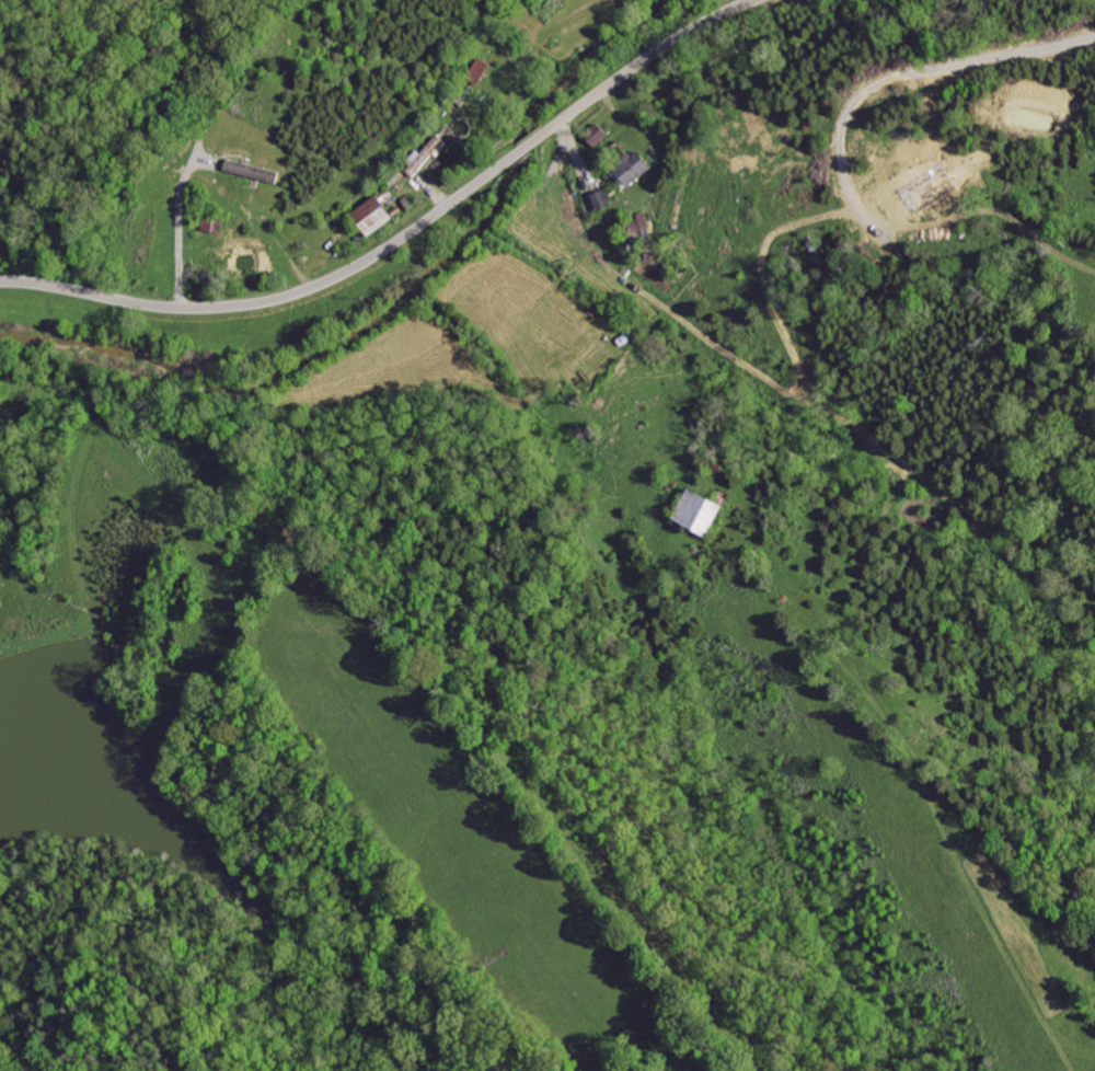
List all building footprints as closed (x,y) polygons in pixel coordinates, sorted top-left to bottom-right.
[(491,64),(476,57),(467,79),(482,85),(491,64)] [(423,149),(435,160),(448,145),(437,134),(423,149)] [(655,167),(641,149),(615,169),(629,187),(655,167)] [(283,172),(229,159),(227,170),(280,183),(283,172)] [(356,214),(375,235),(397,214),(378,193),(356,214)]
